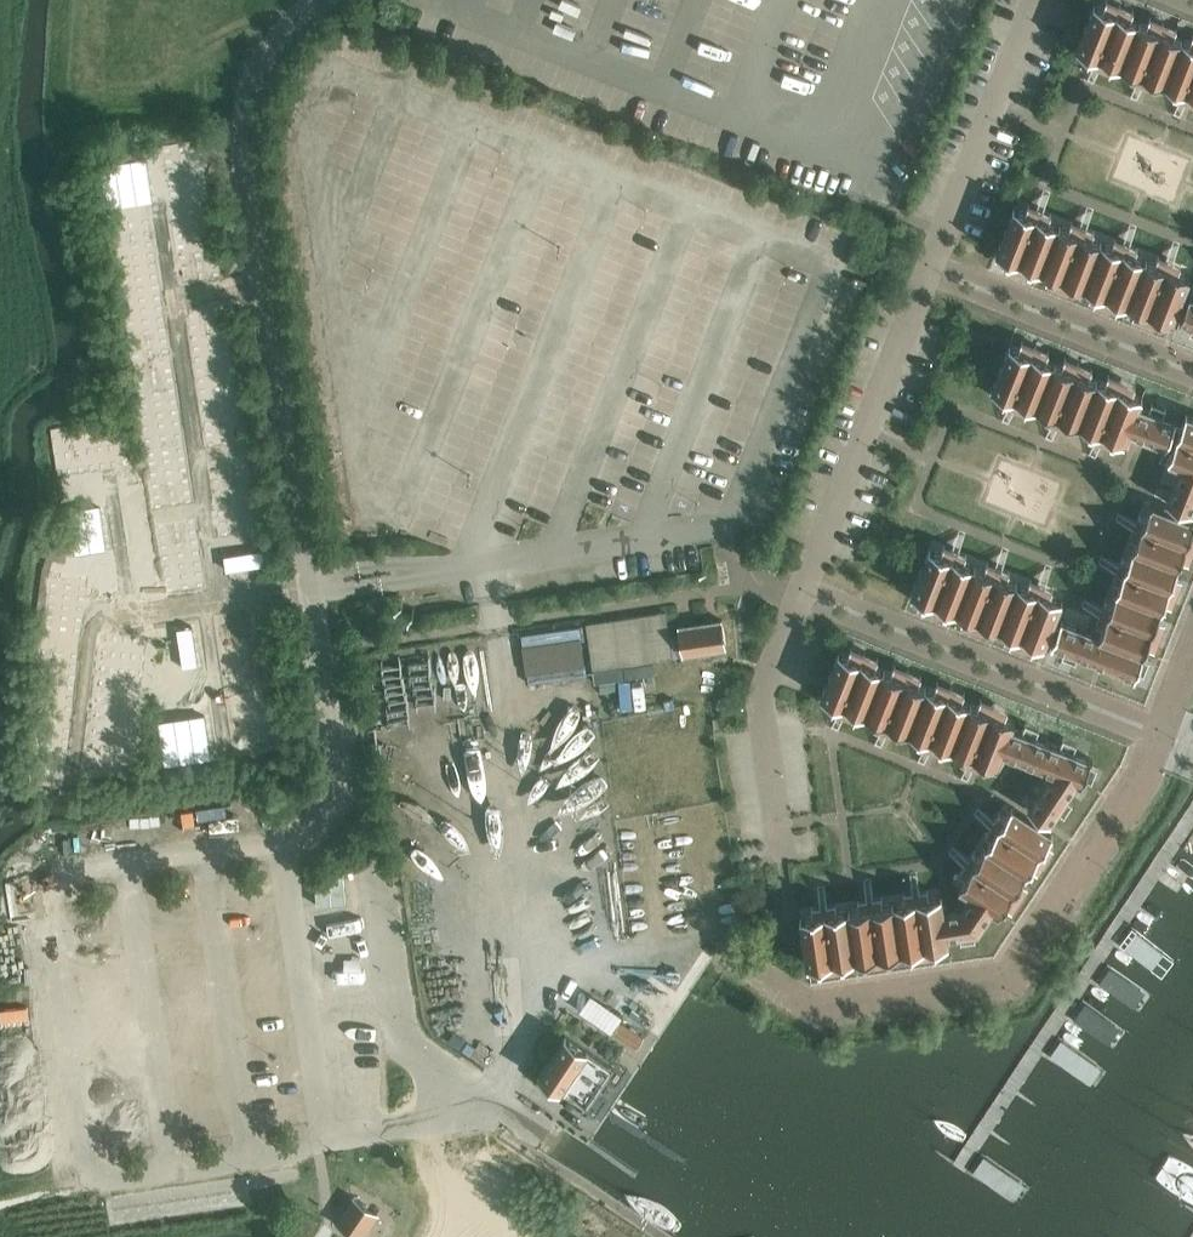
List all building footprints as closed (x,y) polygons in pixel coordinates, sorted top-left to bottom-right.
[(1078,49),(1092,54),(1097,56),(1148,76),(1153,79),(1191,94),(1192,94),(1192,42),(1096,4),(1078,49)] [(148,251),(139,186),(123,188),(133,254),(148,251)] [(133,254),(123,188),(108,191),(118,256),(133,254)] [(1015,207),(997,252),(998,252),(1173,321),(1191,277),(1164,266),(1159,264),(1121,249),(1115,247),(1078,232),(1072,229),(1034,214),(1029,212),(1015,207)] [(158,317),(148,251),(133,254),(143,319),(158,317)] [(143,319),(133,254),(118,256),(127,321),(143,319)] [(213,347),(203,282),(188,285),(197,350),(213,347)] [(1181,321),(1192,325),(1192,297),(1191,296),(1181,321)] [(993,389),(1007,395),(1013,397),(1063,417),(1068,419),(1106,434),(1112,436),(1126,442),(1130,432),(1136,435),(1142,437),(1167,447),(1168,445),(1174,448),(1170,460),(1183,465),(1174,488),(1171,494),(1168,503),(1192,513),(1192,416),(1188,414),(1180,434),(1180,433),(1174,431),(1173,431),(1177,421),(1140,407),(1143,397),(1011,344),(993,389)] [(222,413),(213,347),(197,350),(207,415),(222,413)] [(173,416),(163,351),(148,353),(158,418),(173,416)] [(158,418),(148,353),(133,355),(142,421),(158,418)] [(183,481),(173,416),(158,418),(167,483),(183,481)] [(167,483),(158,418),(142,421),(152,486),(167,483)] [(125,435),(123,419),(57,428),(59,443),(125,435)] [(127,450),(125,435),(59,443),(61,458),(127,450)] [(239,518),(229,453),(214,455),(224,521),(239,518)] [(106,518),(100,479),(85,481),(90,520),(106,518)] [(90,520),(85,481),(69,483),(75,522),(90,520)] [(1053,644),(1136,677),(1192,532),(1192,520),(1191,519),(1152,504),(1142,531),(1139,536),(1124,574),(1122,579),(1107,617),(1105,623),(1101,634),(1094,631),(1088,629),(1063,619),(1053,644)] [(200,587),(190,521),(175,524),(185,589),(200,587)] [(185,589),(175,524),(160,526),(169,591),(185,589)] [(80,604),(87,550),(56,546),(49,600),(80,604)] [(915,587),(913,593),(1045,645),(1063,600),(1036,590),(1031,587),(993,572),(988,570),(950,555),(944,553),(931,548),(915,587)] [(269,568),(267,552),(227,558),(230,574),(269,568)] [(723,620),(680,626),(684,655),(728,648),(723,620)] [(269,691),(259,625),(244,627),(253,693),(269,691)] [(253,693),(244,627),(229,629),(238,695),(253,693)] [(68,686),(75,632),(45,628),(38,682),(68,686)] [(193,629),(177,631),(183,671),(198,668),(193,629)] [(140,664),(141,649),(102,646),(100,661),(140,664)] [(840,651),(822,696),(836,701),(842,704),(892,723),(898,726),(936,741),(941,743),(978,757),(984,760),(998,765),(1003,752),(1010,755),(1015,757),(1047,770),(1053,772),(1038,795),(1035,799),(1029,808),(1051,823),(1069,796),(1079,782),(1084,784),(1094,759),(1013,727),(1016,720),(840,651)] [(139,680),(140,664),(100,661),(99,677),(139,680)] [(138,695),(139,680),(99,677),(98,692),(138,695)] [(278,757),(269,691),(253,693),(263,759),(278,757)] [(136,711),(138,695),(98,692),(97,708),(136,711)] [(263,759),(253,693),(238,695),(247,761),(263,759)] [(135,726),(136,711),(97,708),(95,723),(135,726)] [(56,773),(63,719),(33,715),(26,769),(56,773)] [(134,742),(135,726),(95,723),(94,738),(134,742)] [(208,769),(203,729),(187,731),(193,771),(208,769)] [(193,771),(187,731),(172,733),(177,773),(193,771)] [(177,773),(172,733),(157,735),(162,775),(177,773)] [(132,757),(134,742),(94,738),(93,754),(132,757)] [(131,773),(132,757),(93,754),(92,769),(131,773)] [(817,914),(802,917),(809,965),(950,943),(949,936),(980,932),(995,909),(1001,913),(1015,891),(1054,833),(1014,806),(998,830),(995,835),(972,869),(969,873),(961,886),(972,894),(964,907),(958,908),(946,909),(945,909),(943,896),(915,900),(909,901),(868,907),(863,908),(822,914),(817,914)] [(621,1022),(613,1035),(637,1051),(645,1038),(621,1022)] [(567,1036),(540,1075),(566,1093),(566,1092),(588,1107),(615,1068),(593,1053),(567,1036)] [(338,1223),(359,1236),(363,1236),(380,1212),(355,1196),(338,1223)]
